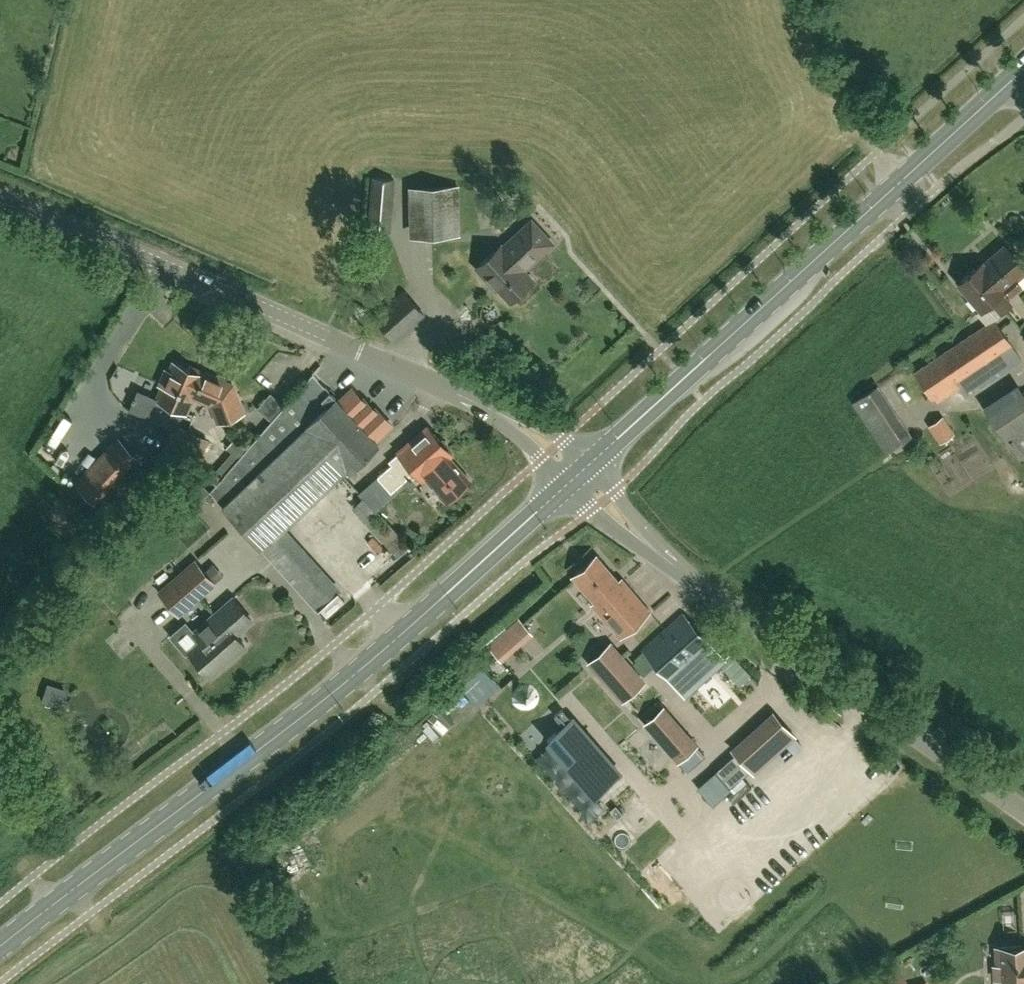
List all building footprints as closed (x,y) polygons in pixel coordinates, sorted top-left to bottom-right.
[(390,233),(395,179),(372,177),(366,231),(390,233)] [(409,237),(461,236),(459,185),(408,186),(409,237)] [(532,280),(523,270),(552,243),(531,220),(502,247),(500,245),(476,267),(487,280),(489,278),(510,300),(532,280)] [(983,265),(982,263),(959,283),(982,310),(990,302),(1001,314),(1011,305),(1001,293),(1005,290),(1010,295),(1021,285),(1016,279),(1023,272),(1023,268),(1005,246),(983,265)] [(393,340),(423,314),(402,291),(372,317),(393,340)] [(1020,359),(994,320),(993,319),(986,323),(914,372),(932,398),(955,383),(964,397),(1020,359)] [(192,392),(199,375),(173,363),(169,371),(165,369),(158,384),(163,386),(157,400),(184,412),(193,393),(192,392)] [(192,392),(193,393),(207,399),(206,401),(211,404),(218,422),(241,413),(231,385),(218,379),(213,375),(207,372),(201,372),(199,375),(192,392)] [(208,491),(261,549),(316,609),(340,588),(284,527),(346,468),(348,470),(377,443),(374,440),(390,425),(374,408),(373,409),(366,402),(365,404),(351,389),(338,401),(311,373),(238,458),(220,477),(208,491)] [(1019,461),(1023,458),(1023,394),(1017,383),(982,407),(1019,461)] [(877,433),(903,422),(886,384),(860,396),(877,433)] [(928,424),(939,442),(951,434),(940,417),(928,424)] [(162,446),(164,447),(169,449),(171,450),(185,459),(213,484),(220,477),(215,472),(201,457),(208,440),(181,428),(172,424),(162,446)] [(377,477),(380,481),(390,491),(412,471),(421,480),(424,477),(445,500),(468,478),(448,457),(451,454),(425,425),(395,453),(397,454),(388,463),(390,464),(377,477)] [(114,443),(106,451),(75,482),(96,503),(135,464),(114,443)] [(618,581),(595,555),(571,576),(594,602),(591,605),(619,637),(649,611),(621,578),(618,581)] [(194,561),(158,593),(177,614),(213,583),(194,561)] [(232,598),(193,632),(200,641),(188,651),(209,676),(244,646),(234,634),(251,620),(232,598)] [(644,648),(670,677),(706,645),(680,616),(644,648)] [(514,647),(504,635),(490,647),(501,659),(514,647)] [(610,644),(599,653),(609,665),(600,673),(623,700),(643,682),(610,644)] [(428,712),(441,730),(474,705),(461,687),(428,712)] [(696,744),(664,708),(645,724),(677,760),(696,744)] [(425,736),(434,726),(423,717),(415,727),(425,736)] [(774,717),(736,752),(751,768),(754,772),(792,737),(774,717)] [(573,718),(549,739),(596,794),(620,773),(573,718)] [(731,786),(749,777),(738,757),(721,765),(731,786)] [(623,814),(615,805),(609,810),(617,819),(623,814)] [(999,983),(1023,983),(1023,946),(996,948),(999,983)]
